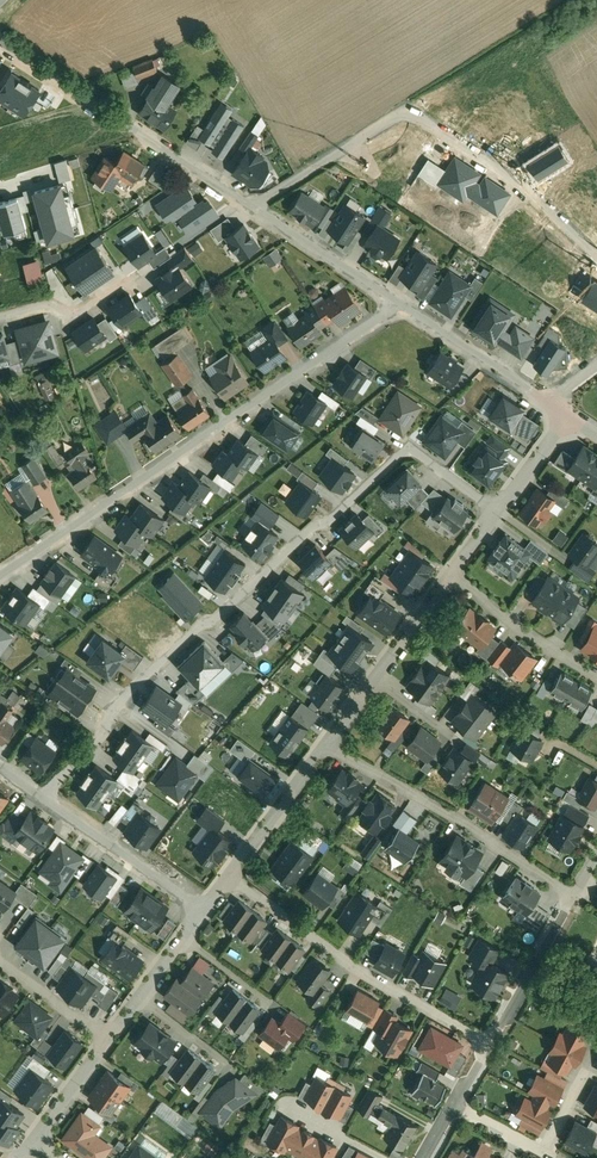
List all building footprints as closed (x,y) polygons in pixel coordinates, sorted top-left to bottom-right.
[(154,60),(135,68),(139,79),(158,72),(154,60)] [(24,115),(41,89),(11,70),(0,87),(0,100),(24,115)] [(155,87),(151,84),(145,93),(150,96),(140,112),(164,127),(176,109),(167,104),(173,93),(170,91),(176,82),(164,74),(155,87)] [(218,108),(199,137),(210,144),(213,141),(216,143),(212,150),(223,157),(244,125),(233,117),(230,122),(226,119),(229,115),(218,108)] [(560,129),(554,132),(558,138),(564,135),(560,129)] [(529,156),(541,178),(572,159),(559,138),(529,156)] [(263,155),(250,146),(233,172),(251,184),(259,182),(268,169),(267,161),(262,158),(263,155)] [(117,162),(106,155),(92,176),(111,188),(121,172),(133,180),(139,171),(143,174),(148,166),(124,150),(117,162)] [(482,169),(454,152),(445,167),(436,180),(463,196),(467,190),(471,193),(479,179),(477,177),(482,169)] [(436,180),(445,167),(428,156),(418,171),(435,182),(436,180)] [(146,178),(160,187),(171,171),(156,161),(146,178)] [(479,179),(471,193),(500,211),(514,188),(485,170),(479,179)] [(70,191),(64,193),(61,183),(34,190),(47,241),(76,233),(73,223),(78,222),(70,191)] [(185,185),(158,204),(168,218),(172,215),(174,218),(183,212),(194,205),(192,201),(195,199),(185,185)] [(308,195),(307,196),(302,192),(291,209),(313,224),(324,207),(319,203),(320,202),(308,195)] [(4,233),(26,227),(18,197),(0,202),(0,219),(4,233)] [(203,198),(194,205),(183,212),(185,216),(181,219),(191,233),(218,214),(208,200),(205,202),(203,198)] [(356,210),(346,204),(329,229),(348,241),(364,216),(358,212),(358,211),(356,210)] [(231,224),(239,220),(236,212),(227,216),(231,224)] [(226,235),(218,223),(211,228),(219,240),(226,235)] [(244,223),(226,235),(241,257),(248,252),(259,244),(244,223)] [(381,252),(387,257),(399,238),(378,224),(366,242),(372,247),(371,248),(372,252),(376,254),(380,253),(381,252)] [(161,227),(154,230),(161,246),(168,242),(161,227)] [(143,232),(125,244),(139,264),(148,258),(157,252),(156,251),(143,232)] [(101,242),(65,265),(74,279),(105,259),(110,256),(101,242)] [(172,255),(165,245),(156,251),(157,252),(148,258),(154,267),(167,258),(172,255)] [(172,255),(167,258),(173,267),(178,264),(180,266),(193,257),(185,246),(172,255)] [(261,255),(267,266),(281,257),(275,246),(261,255)] [(436,263),(418,251),(416,253),(401,276),(420,288),(436,263)] [(105,259),(74,279),(84,293),(114,272),(105,259)] [(36,260),(24,263),(29,283),(41,280),(36,260)] [(180,266),(178,264),(173,267),(158,278),(171,297),(191,283),(180,266)] [(431,301),(451,314),(471,285),(450,271),(431,301)] [(326,301),(325,301),(335,316),(339,321),(359,307),(346,287),(326,301)] [(143,312),(129,293),(106,309),(120,328),(143,312)] [(326,301),(324,298),(315,305),(327,322),(335,316),(325,301),(326,301)] [(495,343),(497,339),(522,354),(533,337),(516,326),(510,334),(503,330),(514,313),(490,298),(471,327),(495,343)] [(327,322),(315,305),(306,310),(308,313),(308,312),(319,328),(327,322)] [(308,313),(289,326),(301,344),(321,330),(319,328),(308,312),(308,313)] [(86,352),(108,336),(94,316),(71,331),(86,352)] [(53,346),(45,319),(17,327),(26,359),(38,355),(37,350),(53,346)] [(275,319),(262,328),(269,338),(273,336),(278,343),(287,337),(275,319)] [(183,325),(155,344),(166,360),(178,353),(176,350),(192,339),(183,325)] [(537,344),(544,348),(551,338),(555,341),(559,333),(549,326),(537,344)] [(3,330),(0,331),(0,359),(10,357),(3,330)] [(269,338),(252,350),(265,369),(286,355),(278,343),(273,336),(269,338)] [(555,341),(551,338),(544,348),(532,365),(549,375),(553,369),(568,368),(568,348),(566,348),(555,341)] [(463,366),(441,351),(429,370),(451,384),(463,366)] [(192,374),(178,353),(166,360),(162,363),(177,384),(183,394),(188,390),(182,381),(192,374)] [(230,355),(219,362),(223,368),(212,376),(225,396),(248,381),(230,355)] [(366,374),(348,362),(343,369),(342,369),(338,375),(339,375),(335,383),(352,394),(366,374)] [(72,433),(48,379),(51,377),(48,369),(36,375),(64,436),(72,433)] [(55,421),(37,381),(31,384),(49,424),(55,421)] [(193,387),(188,390),(183,394),(177,384),(185,397),(174,404),(178,410),(177,411),(188,427),(210,412),(193,387)] [(326,402),(308,389),(302,399),(304,400),(302,403),(300,402),(295,410),(313,422),(326,402)] [(378,418),(404,435),(423,405),(398,389),(378,418)] [(489,415),(511,429),(526,407),(503,392),(489,415)] [(372,423),(376,414),(358,405),(355,412),(359,414),(354,422),(373,432),(376,425),(372,423)] [(125,423),(116,410),(108,416),(117,429),(125,423)] [(150,411),(126,428),(134,439),(144,432),(148,437),(143,441),(151,452),(156,449),(180,432),(168,414),(157,422),(150,411)] [(300,431),(274,413),(262,431),(288,449),(300,431)] [(422,440),(445,457),(465,430),(442,413),(422,440)] [(102,438),(94,443),(99,449),(115,438),(107,425),(98,431),(102,438)] [(351,445),(373,459),(385,441),(363,427),(351,445)] [(223,447),(212,462),(233,477),(243,464),(248,467),(259,452),(238,437),(228,451),(223,447)] [(82,440),(65,451),(76,468),(69,472),(79,487),(97,475),(89,463),(92,461),(86,452),(89,450),(82,440)] [(65,460),(53,442),(46,447),(58,465),(65,460)] [(567,469),(568,470),(581,478),(596,454),(596,451),(583,442),(580,448),(574,457),(567,469)] [(470,470),(489,484),(507,460),(488,446),(482,454),(479,451),(472,460),(475,463),(470,470)] [(565,451),(562,449),(554,462),(567,471),(568,470),(567,469),(574,457),(570,454),(565,451)] [(581,478),(594,487),(595,488),(596,485),(596,454),(581,478)] [(45,475),(33,457),(23,464),(35,482),(45,475)] [(355,473),(334,457),(321,475),(342,490),(355,473)] [(423,482),(408,466),(385,487),(400,503),(423,482)] [(174,480),(163,495),(185,510),(195,496),(200,500),(210,485),(189,470),(179,484),(174,480)] [(28,479),(11,490),(21,505),(20,505),(30,520),(48,509),(28,479)] [(302,481),(287,501),(306,515),(321,495),(302,481)] [(530,495),(519,511),(538,525),(543,518),(545,519),(553,508),(551,507),(555,501),(556,499),(547,492),(537,485),(530,495)] [(570,497),(552,485),(550,489),(547,492),(556,499),(555,501),(563,506),(569,498),(570,497)] [(447,496),(434,487),(421,501),(433,510),(435,512),(447,496)] [(455,499),(448,494),(447,496),(435,512),(433,510),(432,511),(435,512),(432,517),(454,533),(462,521),(461,520),(469,510),(462,505),(464,503),(463,502),(461,504),(456,500),(457,498),(456,497),(455,499)] [(127,513),(116,528),(137,543),(147,529),(152,533),(163,518),(142,503),(132,517),(127,513)] [(357,548),(375,530),(357,511),(338,529),(357,548)] [(278,534),(259,521),(254,528),(252,526),(246,534),(248,536),(243,543),(262,557),(267,549),(269,550),(274,543),(272,542),(278,534)] [(551,540),(561,545),(566,534),(556,529),(551,540)] [(567,552),(575,558),(585,565),(587,563),(589,564),(596,569),(596,567),(596,540),(583,530),(567,552)] [(525,546),(506,531),(497,544),(488,556),(487,557),(512,576),(529,554),(532,551),(525,546)] [(122,554),(95,535),(82,552),(109,572),(122,554)] [(549,552),(531,538),(528,542),(525,546),(532,551),(529,554),(539,562),(540,563),(549,552)] [(414,544),(409,539),(405,545),(410,549),(414,544)] [(314,578),(332,561),(316,543),(298,560),(314,578)] [(246,563),(224,547),(204,575),(225,591),(246,563)] [(434,566),(410,549),(401,563),(424,579),(434,566)] [(585,565),(575,558),(569,566),(582,575),(589,564),(587,563),(585,565)] [(75,574),(56,561),(52,568),(50,567),(46,573),(47,574),(42,581),(60,594),(75,574)] [(424,579),(401,563),(391,576),(391,577),(414,593),(424,579)] [(589,564),(582,575),(588,580),(589,579),(596,569),(589,564)] [(203,603),(174,572),(168,578),(173,585),(163,594),(187,619),(203,603)] [(385,572),(381,578),(387,582),(391,577),(391,576),(387,573),(385,572)] [(545,578),(538,573),(534,580),(541,585),(545,578)] [(565,584),(548,574),(545,578),(541,585),(533,596),(529,602),(538,607),(537,608),(547,613),(565,584)] [(272,589),(295,606),(305,593),(282,576),(272,589)] [(534,580),(526,592),(530,594),(533,596),(541,585),(534,580)] [(565,584),(547,613),(548,612),(553,615),(552,617),(554,618),(562,624),(565,620),(571,610),(577,600),(580,595),(565,584)] [(39,602),(18,587),(4,607),(25,622),(39,602)] [(262,602),(285,619),(295,606),(272,589),(262,602)] [(386,631),(400,612),(373,593),(359,612),(386,631)] [(577,600),(571,610),(582,617),(589,607),(577,600)] [(484,614),(478,610),(478,611),(470,604),(453,626),(479,646),(481,647),(491,634),(497,626),(490,619),(484,614)] [(582,617),(571,610),(565,620),(570,623),(575,627),(582,617)] [(253,648),(267,635),(244,611),(230,624),(253,648)] [(591,616),(587,624),(592,626),(594,622),(596,622),(596,620),(591,616)] [(15,632),(0,621),(0,653),(15,632)] [(580,649),(590,654),(596,657),(596,655),(596,622),(594,622),(592,626),(584,641),(580,649)] [(373,641),(350,624),(341,636),(364,653),(373,641)] [(587,624),(579,638),(582,639),(584,641),(592,626),(587,624)] [(491,634),(481,647),(479,646),(476,649),(486,657),(487,656),(499,640),(496,638),(492,635),(491,634)] [(121,649),(103,636),(86,659),(110,676),(122,659),(126,653),(121,649)] [(341,636),(330,652),(353,669),(364,653),(341,636)] [(505,641),(501,637),(499,640),(487,656),(499,665),(501,662),(499,661),(512,645),(511,645),(510,644),(505,641)] [(223,659),(205,639),(190,653),(192,656),(180,667),(189,677),(185,681),(196,692),(201,687),(226,663),(226,662),(223,659)] [(527,648),(515,639),(511,645),(512,645),(499,661),(501,662),(522,678),(527,672),(538,657),(527,648)] [(144,655),(128,643),(127,642),(121,649),(126,653),(122,659),(134,668),(144,655)] [(37,644),(34,649),(44,655),(47,650),(37,644)] [(244,659),(233,650),(223,659),(226,662),(226,663),(232,670),(244,659)] [(439,667),(428,659),(423,666),(422,665),(417,671),(439,688),(449,674),(439,667)] [(454,668),(443,661),(439,667),(449,674),(454,668)] [(68,707),(78,714),(97,686),(88,680),(87,681),(76,673),(77,672),(67,665),(48,692),(57,699),(58,698),(69,705),(68,707)] [(461,674),(454,668),(449,674),(457,680),(461,674)] [(577,678),(561,669),(558,676),(550,689),(566,698),(577,678)] [(439,688),(417,671),(412,678),(413,679),(408,685),(419,694),(429,701),(439,688)] [(345,686),(327,672),(310,695),(329,708),(335,700),(335,701),(340,695),(339,694),(345,686)] [(540,681),(534,677),(530,684),(539,689),(542,682),(540,681)] [(549,679),(545,677),(542,682),(539,689),(546,693),(553,681),(549,679)] [(593,687),(577,678),(566,698),(581,707),(589,693),(593,687)] [(478,686),(471,680),(467,685),(472,689),(475,691),(478,686)] [(201,687),(196,692),(185,681),(176,689),(194,702),(205,691),(201,687)] [(156,685),(142,708),(155,716),(168,725),(170,722),(183,702),(156,685)] [(467,685),(462,692),(468,696),(472,689),(467,685)] [(21,695),(14,690),(9,698),(8,699),(15,704),(21,695)] [(0,693),(0,709),(5,703),(8,699),(9,698),(1,692),(0,693)] [(429,701),(419,694),(414,700),(424,708),(429,701)] [(495,710),(474,694),(469,700),(468,700),(463,706),(485,723),(495,710)] [(429,701),(424,708),(432,714),(437,707),(429,701)] [(590,702),(583,714),(591,718),(596,707),(596,706),(593,704),(590,702)] [(6,719),(13,709),(5,703),(0,709),(0,739),(3,742),(15,726),(6,719)] [(392,705),(378,725),(393,736),(394,737),(401,728),(408,717),(392,705)] [(485,723),(463,706),(458,713),(459,713),(453,720),(460,725),(471,734),(474,736),(485,723)] [(269,741),(288,755),(309,727),(291,713),(269,741)] [(176,726),(170,722),(168,725),(155,716),(152,721),(170,734),(176,726)] [(542,727),(523,717),(518,726),(522,728),(523,727),(537,735),(542,727)] [(471,734),(460,725),(455,731),(467,741),(469,739),(467,738),(471,734)] [(440,741),(421,727),(408,744),(427,758),(434,749),(440,741)] [(537,735),(523,727),(522,728),(512,747),(531,758),(542,738),(537,735)] [(154,743),(133,728),(126,738),(124,736),(122,740),(122,741),(144,757),(154,743)] [(401,728),(394,737),(393,736),(387,744),(395,750),(408,732),(401,728)] [(474,736),(471,734),(467,738),(469,739),(473,742),(477,738),(474,736)] [(55,750),(37,737),(23,756),(41,769),(55,750)] [(122,741),(121,741),(118,745),(120,746),(113,756),(134,771),(144,757),(122,741)] [(480,750),(467,741),(461,751),(472,759),(473,760),(480,750)] [(455,747),(440,768),(457,780),(472,759),(461,751),(455,747)] [(440,754),(434,749),(427,758),(425,761),(432,766),(440,754)] [(215,765),(196,751),(188,761),(200,771),(199,772),(206,777),(215,765)] [(177,753),(156,781),(179,798),(199,772),(200,771),(188,761),(177,753)] [(250,754),(236,774),(267,797),(282,777),(250,754)] [(432,766),(425,761),(421,767),(428,772),(432,766)] [(118,778),(97,763),(89,773),(88,772),(85,776),(108,792),(118,778)] [(342,769),(328,788),(337,795),(338,798),(346,804),(355,792),(361,783),(342,769)] [(108,792),(85,776),(82,780),(84,781),(76,791),(98,806),(106,794),(108,792)] [(590,776),(578,796),(578,797),(583,800),(594,806),(596,802),(596,781),(590,776)] [(507,797),(485,783),(484,785),(483,784),(478,791),(480,792),(472,803),(494,817),(507,797)] [(578,796),(567,790),(563,797),(579,806),(583,800),(578,797),(578,796)] [(0,792),(0,809),(8,797),(0,792)] [(355,792),(346,804),(342,809),(350,815),(363,797),(355,792)] [(378,792),(372,801),(370,799),(365,807),(366,809),(359,818),(376,830),(383,820),(385,822),(390,814),(388,813),(395,804),(378,792)] [(515,799),(503,817),(511,823),(518,812),(519,813),(524,805),(515,799)] [(134,801),(120,818),(130,825),(139,812),(140,812),(143,808),(134,801)] [(112,823),(125,806),(119,802),(107,819),(112,823)] [(214,823),(217,826),(225,815),(208,802),(196,817),(210,828),(214,823)] [(588,813),(570,802),(563,814),(582,824),(588,813)] [(417,818),(403,808),(393,823),(399,827),(399,826),(407,832),(417,818)] [(37,816),(30,811),(17,829),(15,832),(16,833),(38,849),(53,827),(46,823),(48,821),(39,814),(37,816)] [(140,812),(139,812),(130,825),(126,831),(133,836),(133,838),(137,841),(139,841),(146,846),(160,827),(154,823),(156,820),(155,817),(151,814),(148,814),(146,817),(140,812)] [(519,813),(518,812),(511,823),(504,833),(522,845),(528,836),(531,835),(535,829),(534,827),(536,824),(519,813)] [(563,814),(563,813),(550,837),(570,848),(574,840),(576,841),(580,834),(578,833),(583,825),(582,824),(563,814)] [(0,824),(0,830),(2,831),(12,838),(16,833),(15,832),(17,829),(3,820),(0,824)] [(210,828),(193,850),(213,865),(233,838),(217,826),(214,823),(210,828)] [(325,838),(307,826),(301,834),(318,847),(325,838)] [(399,827),(385,846),(405,861),(420,841),(407,832),(399,826),(399,827)] [(57,833),(49,845),(55,850),(62,841),(64,842),(66,840),(57,833)] [(374,833),(361,850),(369,856),(382,839),(374,833)] [(457,836),(442,857),(449,862),(447,866),(457,873),(459,869),(466,873),(467,874),(474,863),(481,852),(473,846),(474,846),(466,840),(465,841),(457,836)] [(313,854),(294,840),(283,854),(302,869),(313,854)] [(64,842),(62,841),(55,850),(46,863),(58,872),(51,882),(61,889),(73,871),(83,857),(82,855),(75,850),(74,851),(70,848),(70,847),(64,842)] [(92,858),(84,852),(82,855),(83,857),(73,871),(79,876),(92,858)] [(302,869),(283,854),(273,867),(292,882),(302,869)] [(343,867),(354,872),(359,860),(348,856),(343,867)] [(106,867),(99,861),(83,883),(102,897),(106,892),(111,884),(118,875),(106,867),(109,864),(108,864),(106,867)] [(474,863),(467,874),(466,873),(460,882),(471,889),(484,870),(474,863)] [(318,872),(304,891),(323,906),(326,901),(334,891),(337,887),(337,886),(318,872)] [(516,877),(503,896),(526,912),(527,912),(534,902),(540,893),(531,887),(532,885),(526,881),(525,882),(516,877)] [(0,878),(0,907),(4,910),(14,895),(18,891),(16,890),(3,880),(0,878)] [(38,893),(22,881),(16,890),(18,891),(14,895),(29,905),(38,893)] [(112,896),(110,898),(118,904),(129,888),(121,883),(117,888),(112,896)] [(111,884),(106,892),(112,896),(117,888),(111,884)] [(346,890),(338,885),(337,886),(337,887),(334,891),(341,897),(346,890)] [(141,887),(125,909),(139,919),(154,897),(141,887)] [(355,889),(336,919),(359,933),(378,903),(355,889)] [(334,891),(326,901),(334,907),(341,897),(334,891)] [(154,897),(139,919),(152,928),(167,906),(154,897)] [(225,918),(224,919),(238,929),(252,909),(239,899),(235,905),(225,918)] [(229,900),(219,914),(225,918),(235,905),(229,900)] [(534,902),(527,912),(526,912),(522,919),(526,922),(537,929),(549,911),(534,902)] [(22,926),(32,910),(26,906),(16,922),(22,926)] [(266,919),(252,909),(238,929),(251,939),(252,938),(262,924),(266,919)] [(36,914),(14,944),(24,951),(22,954),(28,958),(52,926),(36,914)] [(169,917),(158,932),(165,938),(176,922),(169,917)] [(131,933),(117,923),(108,936),(115,941),(116,940),(122,945),(131,933)] [(262,924),(252,938),(258,942),(267,929),(262,924)] [(52,926),(28,958),(34,963),(36,960),(38,962),(45,967),(67,937),(52,926)] [(291,937),(277,927),(273,933),(263,946),(262,947),(276,957),(291,937)] [(267,929),(258,942),(263,946),(273,933),(267,929)] [(291,937),(276,957),(289,967),(290,966),(300,953),(304,947),(291,937)] [(373,937),(364,950),(378,958),(385,944),(373,937)] [(480,939),(470,956),(484,963),(486,960),(491,963),(498,949),(480,939)] [(122,945),(116,940),(115,941),(103,957),(130,977),(143,959),(122,945)] [(404,952),(387,942),(385,944),(378,958),(375,963),(393,973),(404,952)] [(445,962),(424,950),(421,956),(412,972),(414,973),(433,983),(445,962)] [(413,952),(403,971),(412,976),(414,973),(412,972),(421,956),(413,952)] [(300,953),(290,966),(296,970),(306,957),(300,953)] [(314,958),(298,979),(313,990),(314,990),(320,982),(330,969),(314,958)] [(484,963),(479,971),(476,972),(473,978),(473,981),(473,983),(494,995),(507,972),(491,963),(486,960),(484,963)] [(70,970),(61,964),(53,975),(61,981),(70,970)] [(84,975),(72,966),(70,970),(61,981),(58,986),(82,1004),(90,993),(99,1000),(105,992),(101,988),(105,982),(88,970),(84,975)] [(212,981),(192,966),(181,981),(199,995),(201,997),(212,981)] [(199,995),(181,981),(177,977),(165,993),(190,1012),(194,1005),(194,1001),(199,995)] [(0,981),(0,1010),(4,1013),(18,994),(10,988),(11,987),(2,981),(2,982),(0,981)] [(320,982),(314,990),(313,990),(308,997),(318,1005),(329,990),(320,982)] [(99,1000),(97,1003),(106,1009),(118,992),(110,986),(105,992),(99,1000)] [(454,1011),(462,995),(447,986),(438,1002),(454,1011)] [(217,1010),(217,1011),(230,1020),(246,997),(233,988),(217,1010)] [(380,1000),(358,988),(346,1008),(367,1020),(368,1021),(378,1004),(380,1000)] [(220,994),(211,1005),(217,1010),(225,998),(220,994)] [(246,997),(230,1020),(242,1030),(243,1029),(251,1018),(259,1007),(246,997)] [(31,1001),(17,1020),(37,1034),(37,1035),(43,1027),(51,1016),(31,1001)] [(378,1004),(368,1021),(367,1020),(367,1022),(374,1026),(384,1007),(378,1004)] [(217,1010),(211,1005),(207,1011),(213,1015),(217,1011),(217,1010)] [(397,1015),(384,1007),(374,1026),(381,1030),(389,1016),(394,1019),(397,1015)] [(306,1023),(289,1010),(280,1022),(291,1030),(287,1034),(294,1039),(306,1023)] [(280,1022),(272,1016),(260,1032),(278,1046),(287,1034),(291,1030),(280,1022)] [(394,1019),(389,1016),(381,1030),(376,1040),(397,1052),(411,1028),(394,1019)] [(251,1018),(243,1029),(249,1033),(257,1022),(251,1018)] [(588,1026),(577,1019),(573,1027),(584,1033),(588,1026)] [(166,1035),(150,1022),(136,1041),(144,1046),(142,1048),(152,1055),(154,1053),(162,1059),(176,1040),(167,1034),(166,1035)] [(573,1027),(569,1025),(565,1033),(561,1034),(559,1033),(555,1041),(580,1054),(584,1047),(583,1046),(582,1042),(586,1034),(584,1033),(573,1027)] [(43,1027),(37,1035),(37,1034),(31,1042),(38,1047),(49,1032),(43,1027)] [(462,1044),(432,1027),(422,1044),(436,1052),(434,1055),(450,1064),(458,1051),(462,1044)] [(249,1033),(243,1029),(242,1030),(239,1035),(245,1039),(249,1033)] [(82,1042),(66,1031),(49,1054),(65,1065),(82,1042)] [(580,1054),(555,1041),(551,1048),(553,1049),(554,1053),(550,1061),(553,1063),(564,1069),(566,1070),(571,1062),(575,1061),(576,1061),(580,1054)] [(181,1059),(172,1071),(185,1081),(202,1058),(189,1048),(181,1059)] [(46,1057),(36,1050),(32,1055),(34,1056),(40,1061),(42,1063),(46,1057)] [(458,1051),(450,1064),(447,1069),(456,1075),(467,1056),(458,1051)] [(181,1059),(175,1055),(166,1067),(172,1071),(181,1059)] [(42,1063),(40,1061),(34,1056),(27,1065),(31,1069),(32,1068),(41,1075),(44,1078),(51,1069),(42,1063)] [(202,1058),(185,1081),(198,1090),(207,1078),(215,1068),(202,1058)] [(550,1061),(546,1058),(542,1066),(549,1070),(553,1063),(550,1061)] [(440,1071),(421,1060),(417,1069),(423,1072),(435,1079),(440,1071)] [(564,1069),(553,1063),(549,1070),(555,1073),(560,1076),(564,1069)] [(172,1071),(166,1067),(162,1072),(168,1076),(172,1071)] [(41,1075),(32,1068),(31,1069),(16,1089),(37,1105),(53,1084),(44,1078),(41,1075)] [(555,1073),(549,1070),(545,1078),(551,1081),(555,1073)] [(129,1086),(108,1071),(99,1083),(120,1098),(129,1086)] [(262,1084),(245,1071),(239,1080),(251,1089),(250,1089),(255,1093),(262,1084)] [(435,1079),(423,1072),(413,1089),(436,1102),(446,1085),(435,1079)] [(560,1076),(555,1073),(551,1081),(562,1088),(567,1080),(560,1076)] [(545,1078),(537,1074),(529,1088),(537,1092),(534,1097),(547,1103),(549,1099),(555,1102),(562,1088),(551,1081),(545,1078)] [(325,1080),(318,1076),(306,1097),(316,1102),(317,1106),(322,1109),(337,1081),(329,1076),(327,1079),(325,1080)] [(210,1099),(202,1110),(214,1119),(220,1111),(223,1113),(242,1100),(250,1089),(251,1089),(239,1080),(236,1077),(217,1090),(210,1099)] [(207,1078),(198,1090),(203,1095),(212,1082),(207,1078)] [(345,1085),(337,1081),(322,1109),(326,1111),(331,1110),(340,1115),(351,1094),(344,1090),(343,1088),(345,1085)] [(120,1098),(99,1083),(90,1096),(107,1108),(111,1111),(120,1098)] [(596,1084),(585,1105),(596,1111),(596,1084)] [(398,1115),(379,1103),(383,1096),(372,1089),(360,1109),(369,1114),(374,1106),(381,1110),(378,1115),(393,1123),(398,1115)] [(203,1095),(198,1090),(194,1095),(200,1100),(203,1095)] [(205,1094),(196,1106),(202,1110),(210,1099),(205,1094)] [(0,1096),(0,1115),(19,1129),(19,1128),(15,1126),(23,1115),(24,1113),(0,1096)] [(547,1103),(534,1097),(532,1101),(525,1097),(517,1111),(524,1115),(531,1118),(542,1124),(550,1110),(545,1107),(547,1103)] [(82,1113),(64,1139),(91,1157),(102,1157),(110,1146),(88,1130),(94,1122),(82,1113)] [(417,1125),(399,1113),(398,1115),(393,1123),(385,1136),(403,1147),(417,1125)] [(0,1115),(0,1137),(9,1143),(19,1129),(0,1115)] [(524,1115),(521,1122),(527,1126),(531,1118),(524,1115)] [(282,1116),(268,1141),(284,1149),(286,1146),(296,1127),(298,1124),(282,1116)] [(591,1117),(587,1126),(596,1131),(595,1132),(596,1132),(596,1120),(591,1117)] [(263,1123),(257,1118),(249,1130),(256,1134),(263,1123)] [(542,1124),(531,1118),(527,1126),(538,1132),(542,1124)] [(587,1126),(576,1120),(566,1139),(571,1142),(572,1145),(577,1148),(580,1147),(585,1150),(595,1132),(596,1131),(587,1126)] [(286,1146),(308,1157),(310,1157),(320,1140),(312,1136),(313,1134),(305,1129),(304,1131),(296,1127),(286,1146)] [(337,1145),(321,1137),(320,1140),(310,1157),(330,1157),(337,1145)] [(211,1155),(218,1146),(208,1139),(201,1149),(211,1155)] [(453,1148),(447,1157),(494,1157),(487,1154),(491,1148),(481,1142),(474,1154),(463,1147),(460,1152),(453,1148)] [(403,1152),(390,1149),(388,1156),(393,1157),(401,1157),(403,1152)]
